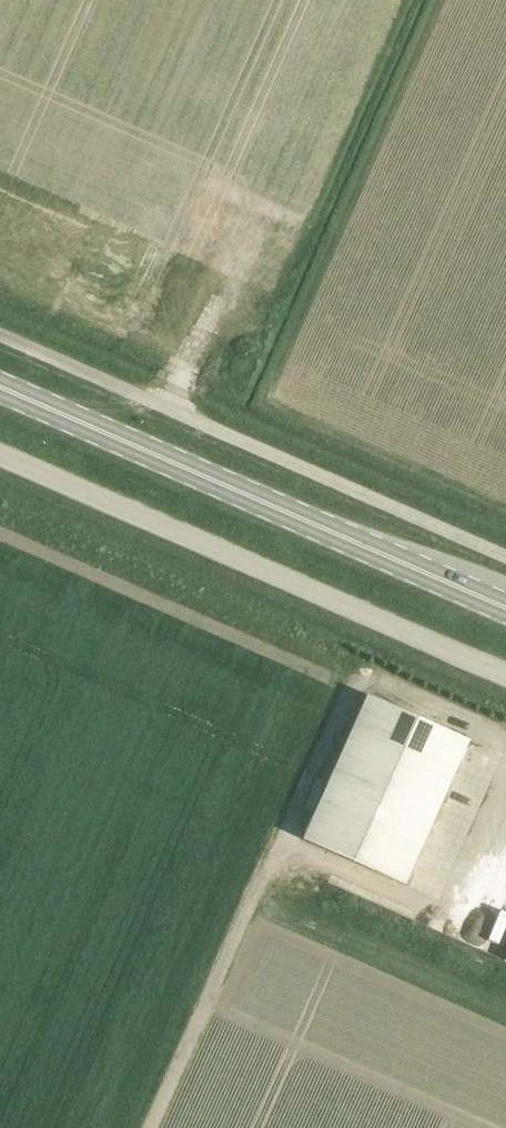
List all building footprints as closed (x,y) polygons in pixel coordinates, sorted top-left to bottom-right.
[(471,740),(369,695),(305,840),(407,885),(471,740)]
